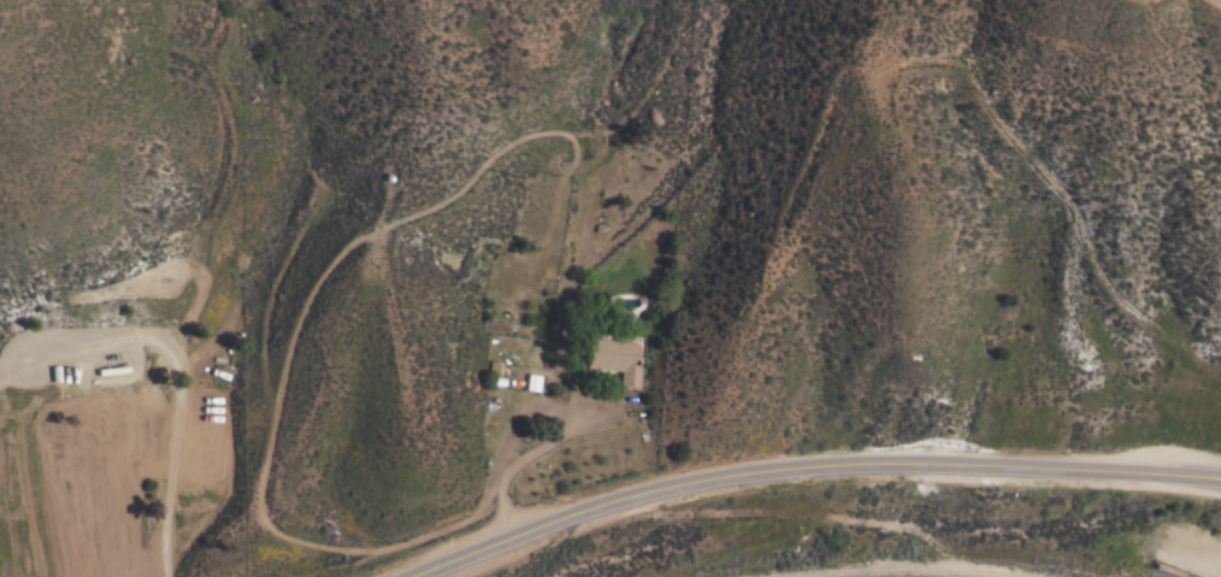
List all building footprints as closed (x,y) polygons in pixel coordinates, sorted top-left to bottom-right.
[(637,343),(635,366),(638,367),(636,389),(617,388),(619,371),(583,367),(586,337),(637,343)] [(536,391),(523,390),(525,373),(538,376),(536,391)]
